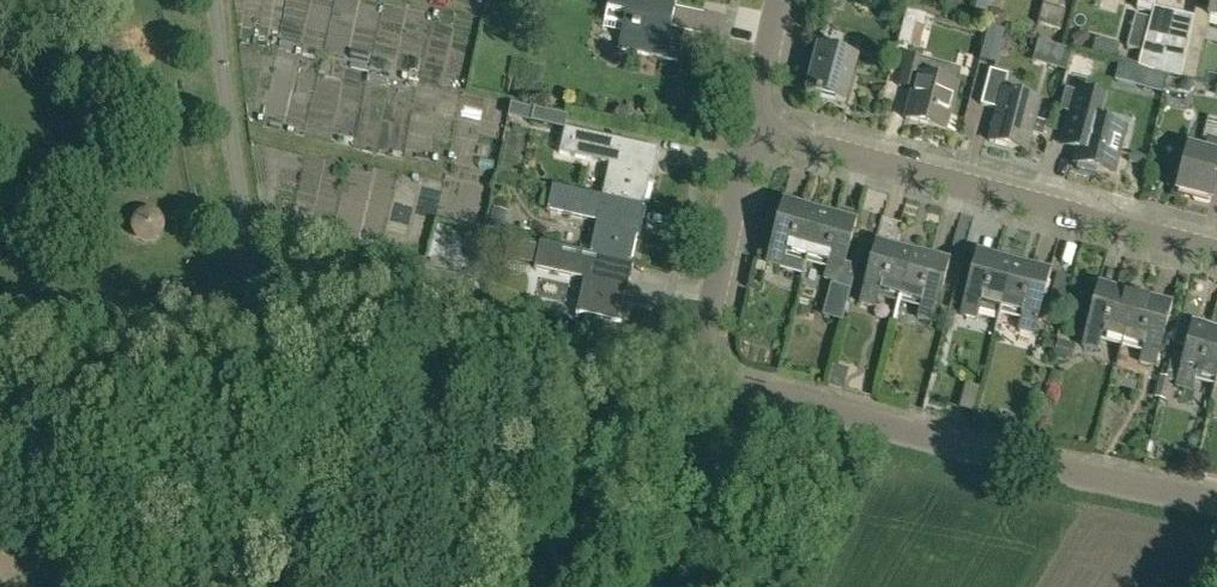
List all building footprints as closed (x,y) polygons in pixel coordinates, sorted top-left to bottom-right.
[(683,36),(669,33),(676,1),(674,0),(609,0),(607,9),(625,13),(618,47),(678,60),(683,36)] [(1065,7),(1060,6),(1062,0),(1044,0),(1038,20),(1061,26),(1065,7)] [(1216,19),(1216,0),(1212,0),(1208,17),(1216,19)] [(1143,49),(1152,16),(1136,12),(1127,44),(1143,49)] [(925,27),(924,27),(916,25),(911,45),(919,47),(925,27)] [(981,60),(995,63),(1003,33),(989,29),(981,60)] [(1196,79),(1204,41),(1189,37),(1181,76),(1196,79)] [(844,102),(856,56),(817,46),(804,92),(844,102)] [(945,129),(956,85),(920,75),(924,60),(906,55),(898,85),(912,89),(905,118),(945,129)] [(1145,68),(1120,62),(1115,82),(1139,88),(1145,68)] [(1044,134),(1047,120),(1035,117),(1039,101),(1004,91),(1008,73),(990,69),(980,104),(998,109),(990,141),(1026,151),(1032,130),(1044,134)] [(1060,148),(1077,152),(1074,163),(1113,173),(1125,128),(1101,122),(1107,97),(1066,86),(1061,107),(1070,110),(1060,148)] [(532,108),(530,120),(563,127),(566,115),(532,108)] [(613,163),(606,195),(645,204),(658,147),(564,125),(559,151),(613,163)] [(1208,137),(1204,151),(1189,147),(1178,191),(1194,196),(1193,201),(1209,205),(1216,175),(1216,139),(1208,137)] [(600,220),(593,253),(632,262),(645,204),(606,195),(552,183),(546,209),(600,220)] [(785,254),(806,260),(819,211),(781,201),(775,225),(776,226),(766,265),(781,269),(785,254)] [(855,221),(819,211),(806,260),(827,266),(824,280),(837,283),(843,265),(847,246),(849,246),(855,221)] [(877,293),(899,299),(913,250),(876,240),(869,265),(871,265),(860,304),(873,308),(877,293)] [(619,321),(632,262),(593,253),(538,241),(533,266),(587,278),(579,313),(619,321)] [(534,246),(510,242),(507,257),(531,262),(534,246)] [(949,259),(913,250),(899,299),(921,305),(917,319),(931,322),(941,283),(942,284),(949,259)] [(980,304),(1000,309),(1013,261),(976,252),(970,275),(972,276),(961,314),(976,318),(980,304)] [(1043,294),(1050,271),(1013,261),(1000,309),(1022,315),(1018,329),(1033,333),(1043,294)] [(855,268),(843,265),(837,283),(838,284),(837,289),(848,292),(855,268)] [(444,292),(448,276),(424,271),(420,287),(444,292)] [(1062,311),(1071,277),(1058,274),(1049,307),(1062,311)] [(1101,336),(1123,342),(1136,294),(1099,284),(1092,309),(1094,310),(1084,347),(1097,350),(1101,336)] [(1167,328),(1173,304),(1136,294),(1123,342),(1144,348),(1141,362),(1155,365),(1165,328),(1167,328)] [(1216,382),(1216,377),(1216,329),(1193,323),(1186,348),(1188,349),(1178,386),(1192,390),(1195,376),(1216,382)] [(957,352),(968,400),(1003,391),(991,343),(957,352)]
